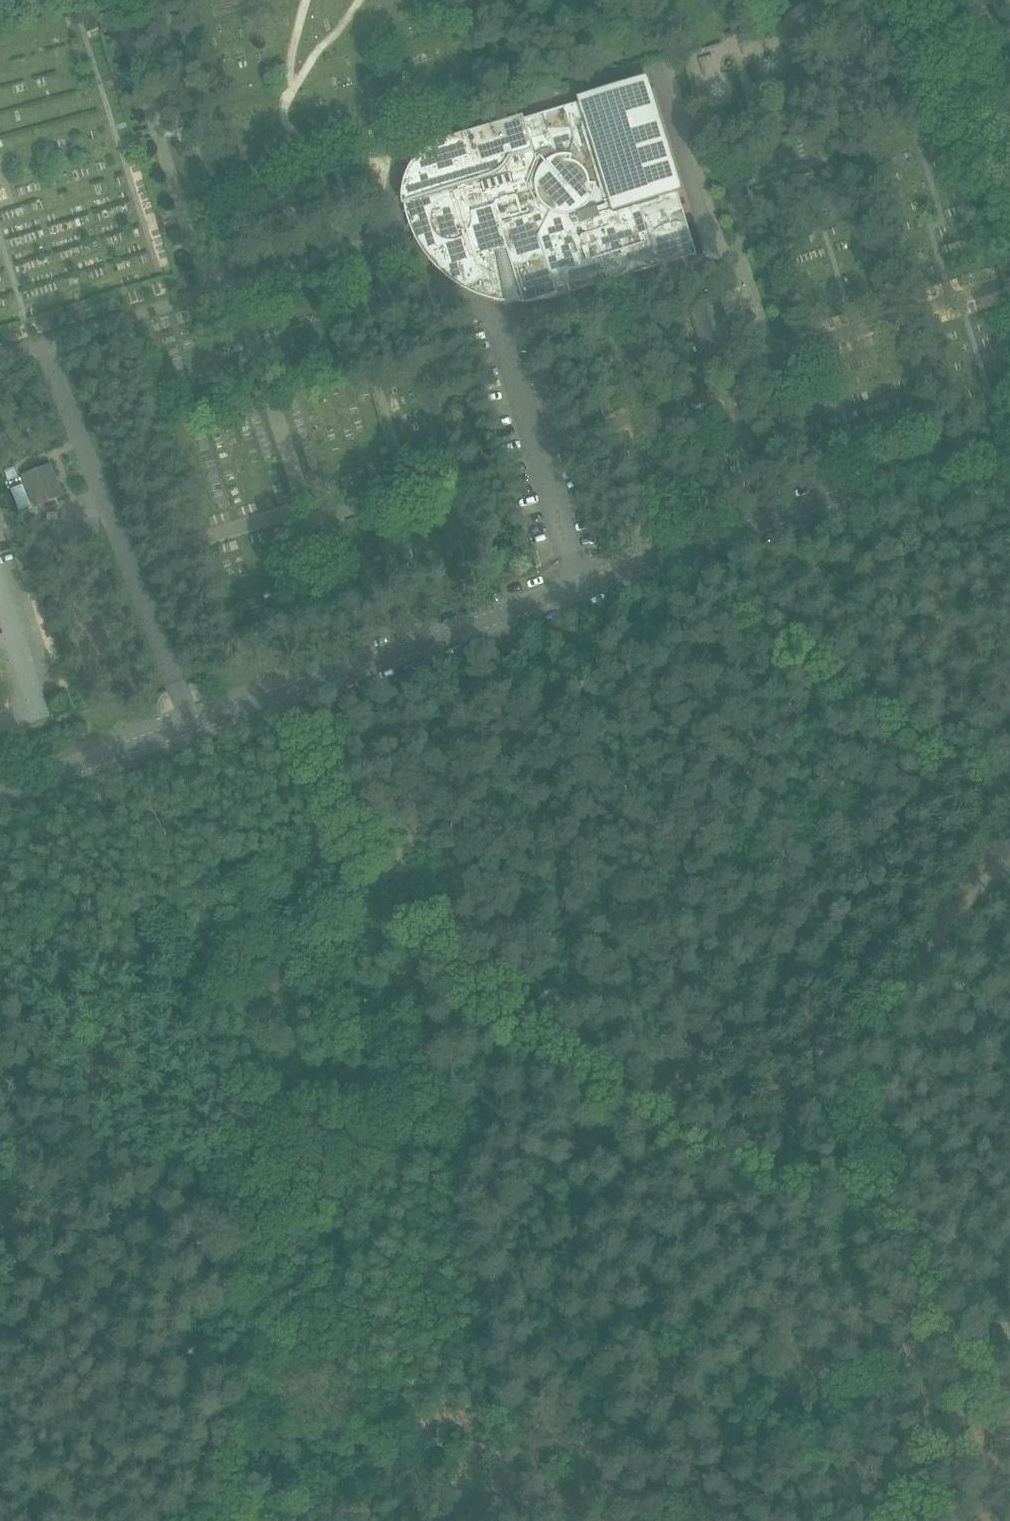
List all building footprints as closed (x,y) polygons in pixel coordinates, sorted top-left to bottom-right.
[(525,121),(524,119),(509,124),(509,121),(436,144),(428,149),(421,154),(416,161),(411,168),(406,177),(403,187),(402,196),(402,205),(403,212),(405,211),(411,229),(419,245),(428,258),(438,269),(453,282),(458,285),(464,289),(484,297),(504,302),(504,301),(504,300),(495,253),(507,250),(523,302),(523,303),(539,301),(555,298),(697,255),(678,193),(683,191),(648,76),(578,98),(579,103),(544,113),(551,133),(530,140),(527,130),(523,131),(520,123),(525,121)] [(689,306),(707,363),(737,354),(719,297),(689,306)] [(24,476),(36,506),(62,496),(50,465),(24,476)] [(12,490),(21,512),(32,508),(23,485),(12,490)] [(49,513),(37,513),(37,526),(49,525),(49,513)]
